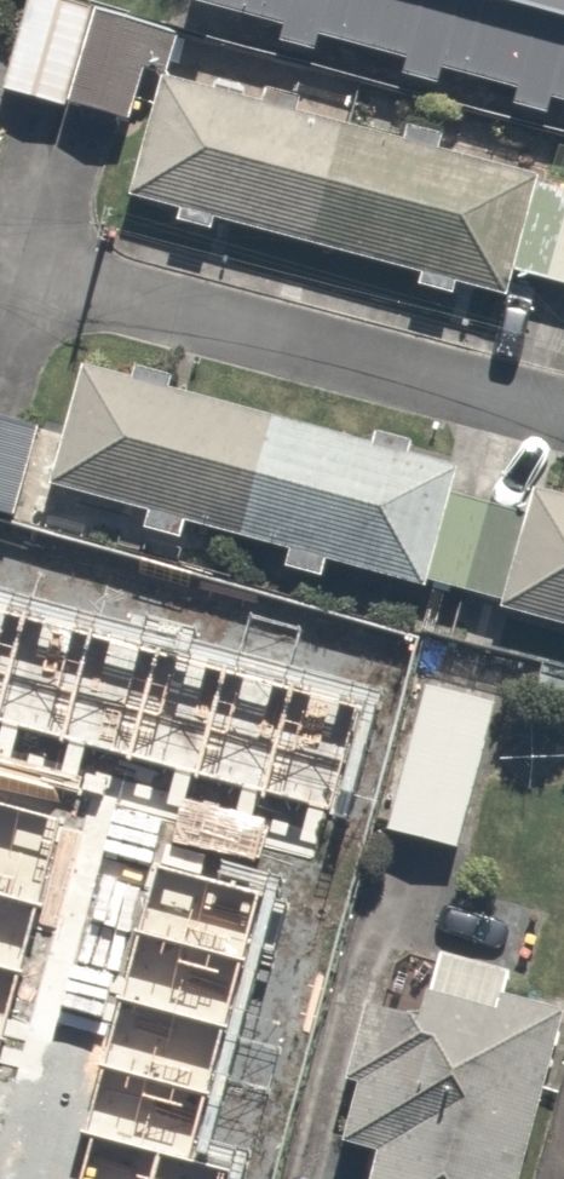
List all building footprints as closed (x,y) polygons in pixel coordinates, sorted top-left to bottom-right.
[(38,0),(26,0),(0,81),(0,91),(114,128),(144,34),(38,0)] [(193,19),(563,120),(563,0),(198,0),(193,19)] [(126,203),(499,309),(510,271),(563,287),(563,177),(165,63),(126,203)] [(442,475),(73,355),(30,488),(130,521),(127,531),(171,545),(176,528),(267,558),(263,571),(312,587),(324,551),(563,630),(563,494),(521,480),(510,514),(437,490),(442,475)] [(0,416),(0,523),(7,526),(39,429),(0,416)] [(0,597),(0,728),(337,813),(368,690),(0,597)] [(455,866),(499,706),(409,682),(365,842),(455,866)] [(64,817),(0,799),(0,1043),(64,817)] [(267,891),(158,863),(89,1128),(198,1156),(267,891)] [(554,1022),(562,994),(419,953),(401,1017),(350,1003),(310,1140),(364,1156),(358,1178),(509,1178),(554,1022)]
